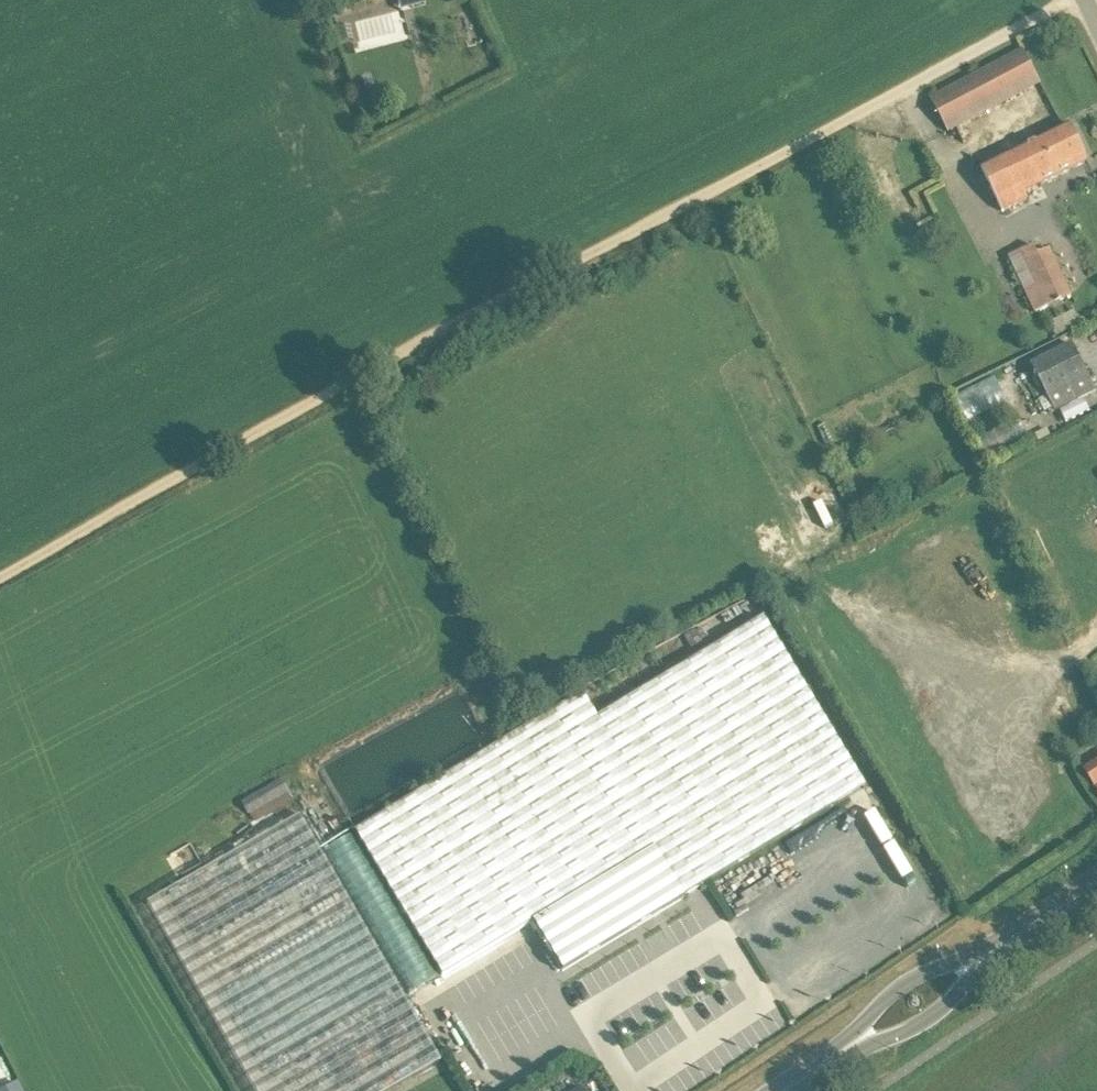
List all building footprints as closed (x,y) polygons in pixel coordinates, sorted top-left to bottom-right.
[(1024,50),(931,98),(948,131),(1041,82),(1024,50)] [(1071,123),(1061,128),(980,167),(1003,211),(1029,200),(1025,192),(1089,160),(1071,123)] [(1009,257),(1034,311),(1071,295),(1046,240),(1009,257)] [(1049,397),(1057,412),(1096,391),(1096,387),(1075,347),(1034,369),(1049,397)] [(562,971),(684,897),(683,896),(864,787),(763,618),(597,718),(582,693),(354,830),(400,906),(395,909),(349,833),(323,849),(411,995),(437,979),(400,918),(406,915),(442,976),(532,922),(533,923),(530,924),(534,931),(537,930),(562,971)] [(1085,769),(1096,788),(1096,761),(1085,769)] [(279,779),(273,783),(240,801),(253,823),(291,802),(279,779)] [(440,1061),(299,815),(147,902),(255,1090),(387,1090),(440,1061)] [(18,1080),(0,1090),(24,1090),(18,1080)]
